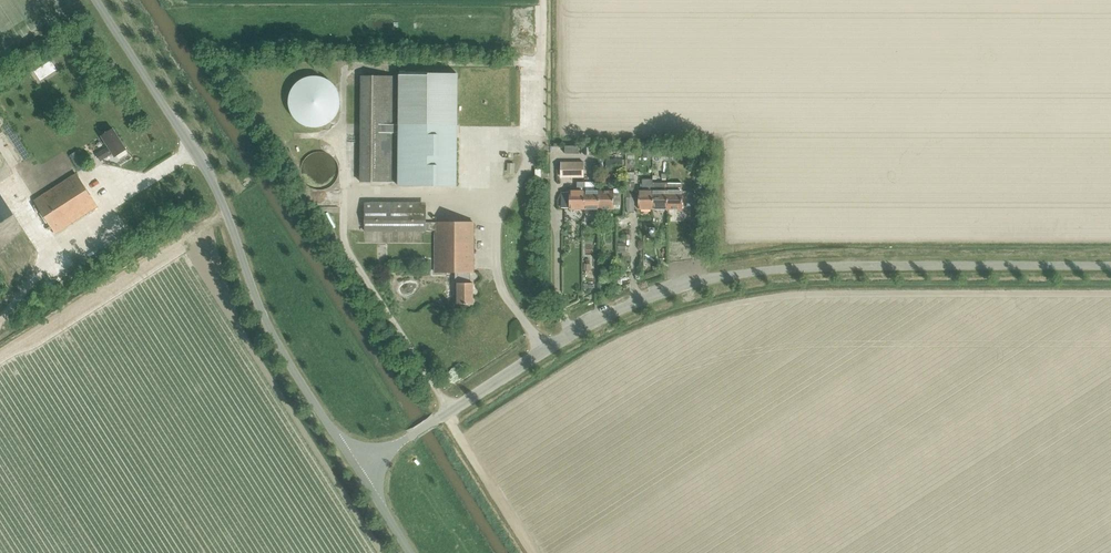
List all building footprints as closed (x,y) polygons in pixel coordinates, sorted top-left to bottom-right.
[(504,69),(505,98),(514,98),(513,69),(504,69)] [(458,125),(458,73),(398,73),(398,124),(400,124),(458,125)] [(311,127),(314,127),(317,127),(319,127),(321,127),(323,126),(324,125),(327,124),(329,123),(330,122),(331,121),(332,120),(334,118),(335,117),(336,115),(337,113),(338,111),(339,109),(339,108),(339,107),(340,104),(340,103),(340,100),(340,99),(340,98),(339,96),(339,94),(338,93),(337,91),(337,90),(335,87),(335,86),(333,84),(331,82),(329,81),(328,80),(326,79),(325,78),(323,77),(320,77),(319,76),(316,76),(315,76),(313,76),(310,76),(309,76),(307,77),(305,77),(304,78),(303,78),(301,80),(300,80),(298,82),(297,83),(295,85),(294,86),(293,87),(291,90),(290,92),(290,93),(289,94),(289,97),(289,98),(288,99),(288,100),(288,102),(288,103),(288,105),(289,107),(289,108),(290,110),(290,112),(291,114),(293,116),(293,117),(294,118),(296,120),(298,122),(299,122),(301,124),(302,124),(304,125),(306,126),(308,127),(310,127),(311,127)] [(395,183),(395,167),(396,76),(361,76),(360,182),(395,183)] [(96,127),(102,136),(109,147),(101,152),(105,158),(113,153),(115,157),(126,149),(113,129),(112,129),(97,106),(72,121),(82,136),(96,127)] [(458,125),(398,124),(398,186),(457,186),(458,125)] [(69,155),(78,170),(85,166),(76,151),(69,155)] [(301,166),(301,171),(302,176),(304,181),(307,185),(312,188),(317,189),(322,189),(327,188),(332,185),(336,181),(338,177),(339,171),(338,166),(336,161),(333,157),(328,154),(323,152),(317,152),(312,153),(307,156),(304,161),(301,166)] [(660,155),(651,155),(650,163),(660,163),(660,155)] [(606,159),(606,170),(622,170),(622,159),(606,159)] [(561,162),(561,175),(584,175),(583,161),(561,162)] [(627,197),(634,197),(634,172),(626,172),(626,180),(627,180),(627,197)] [(56,233),(97,206),(76,173),(34,200),(56,233)] [(653,190),(653,182),(653,179),(642,179),(642,190),(638,190),(638,208),(653,208),(653,190)] [(585,208),(584,190),(584,186),(584,181),(576,182),(576,190),(570,190),(570,208),(585,208)] [(653,208),(668,208),(668,182),(653,182),(653,190),(653,208)] [(682,182),(668,182),(668,208),(682,208),(682,202),(693,202),(693,191),(682,191),(682,182)] [(584,190),(585,208),(599,208),(599,190),(593,190),(593,186),(584,186),(584,190)] [(599,190),(599,208),(614,208),(614,190),(599,190)] [(425,223),(426,208),(426,202),(365,202),(365,231),(436,231),(437,269),(437,272),(460,272),(460,283),(458,283),(457,304),(473,304),(473,283),(470,283),(470,272),(475,272),(474,222),(437,222),(425,223)] [(3,243),(11,261),(29,253),(21,235),(3,243)]
